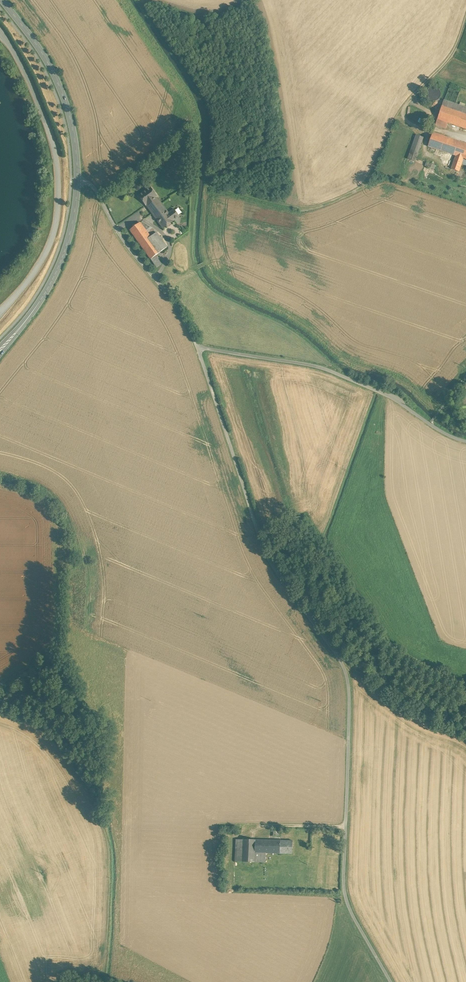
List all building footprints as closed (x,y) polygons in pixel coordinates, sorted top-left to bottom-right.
[(440,96),(441,94),(440,91),(439,88),(436,87),(434,86),(431,87),(428,89),(427,91),(426,94),(427,97),(429,99),(431,100),(434,101),(436,100),(439,99),(440,96)] [(444,100),(442,105),(465,113),(465,107),(444,100)] [(442,105),(437,119),(448,123),(465,129),(465,113),(442,105)] [(448,123),(437,119),(435,125),(446,128),(448,123)] [(433,132),(428,146),(456,156),(463,158),(465,159),(465,155),(465,144),(433,132)] [(416,135),(408,159),(415,162),(424,137),(416,135)] [(463,158),(456,156),(451,169),(459,172),(463,158)] [(169,213),(157,197),(158,196),(151,187),(139,195),(146,205),(163,228),(174,220),(179,216),(174,210),(169,213)] [(150,237),(140,222),(130,230),(151,259),(156,255),(161,252),(161,251),(150,237)] [(167,247),(157,232),(150,237),(161,251),(167,247)] [(162,264),(156,255),(151,259),(157,267),(162,264)] [(244,839),(236,839),(235,861),(243,861),(244,839)] [(256,839),(244,839),(243,861),(255,862),(255,852),(256,839)] [(273,840),(256,839),(255,852),(266,853),(268,853),(274,853),(292,853),(293,840),(280,840),(273,840)] [(266,853),(255,852),(255,862),(265,862),(266,853)] [(252,880),(240,881),(240,889),(252,889),(252,880)]
